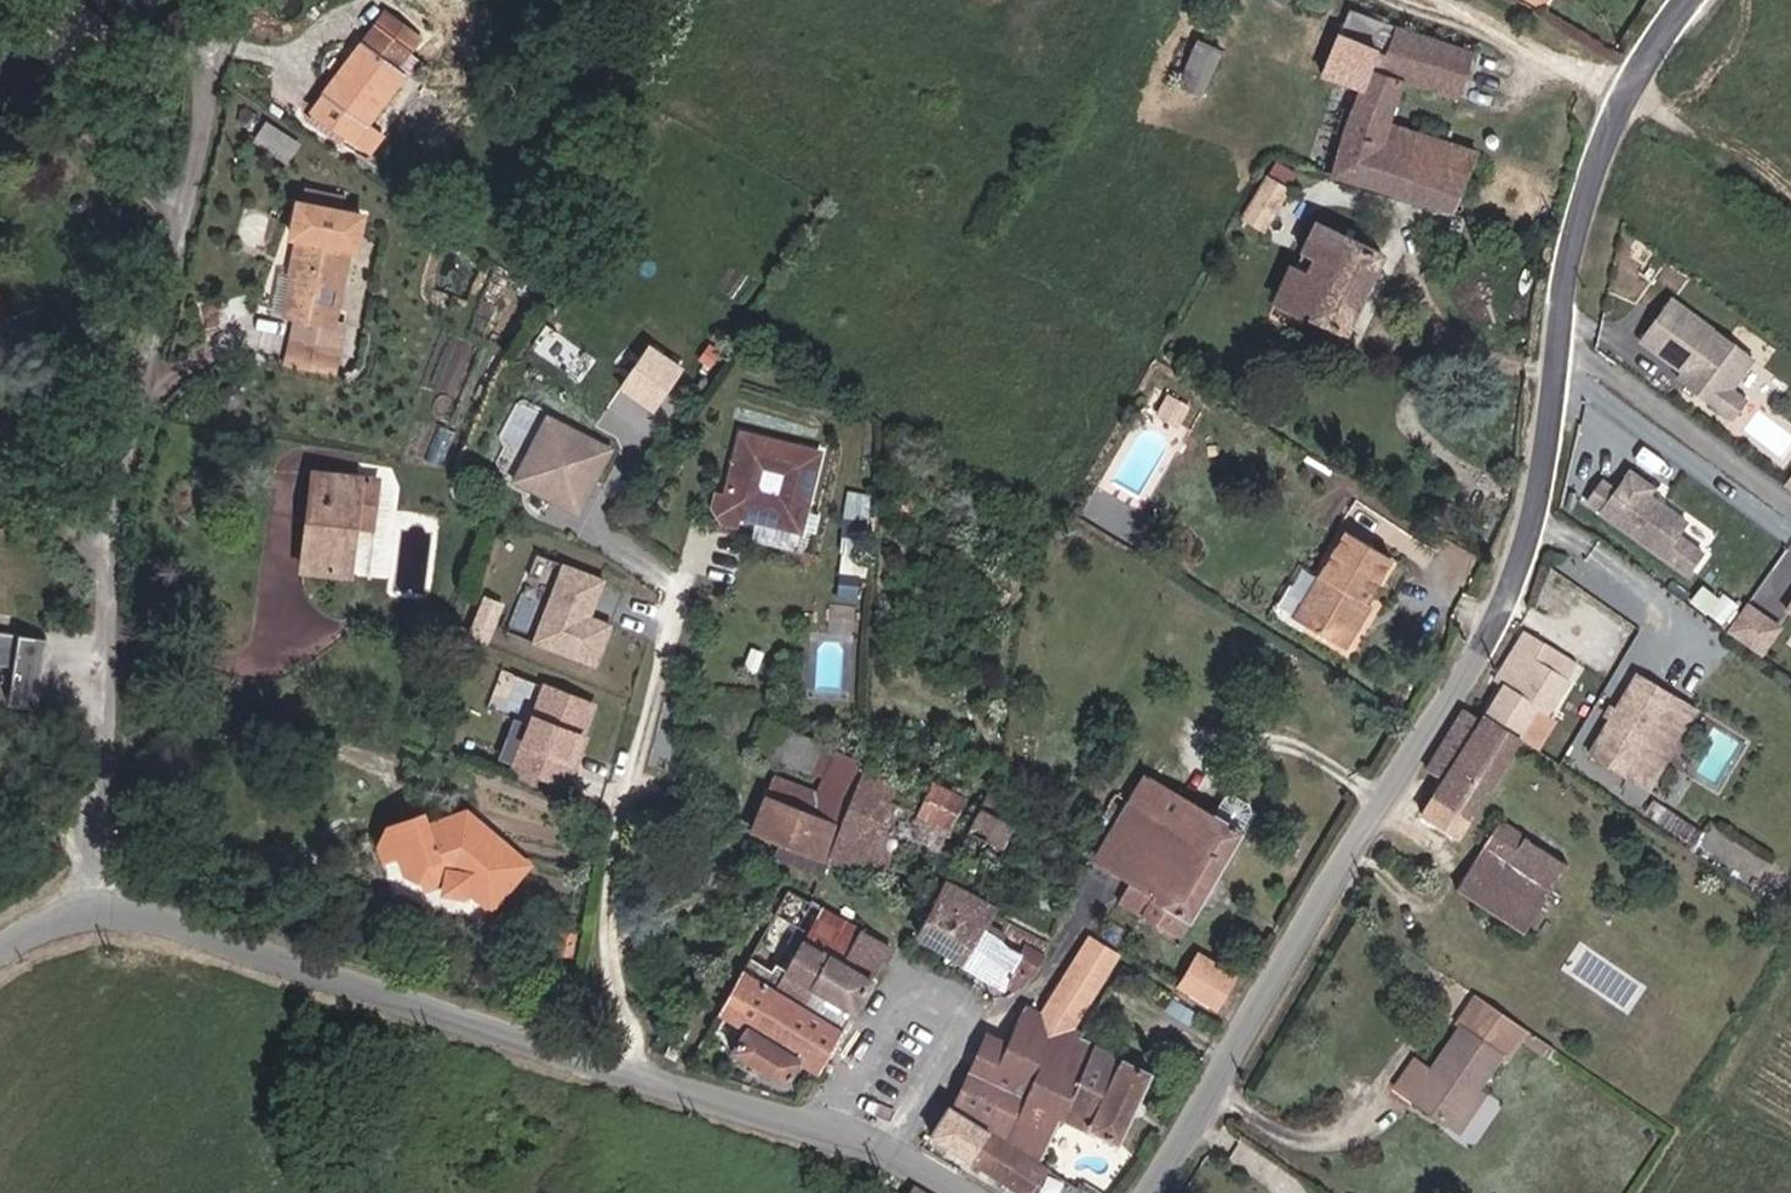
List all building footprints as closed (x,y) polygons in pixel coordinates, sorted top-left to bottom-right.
[(1387,119),(1398,72),(1379,67),(1391,15),(1356,4),(1346,35),(1332,31),(1320,79),(1333,82),(1357,88),(1347,128),(1338,164),(1463,203),(1478,147),(1387,119)] [(1471,40),(1459,35),(1391,15),(1379,67),(1398,72),(1459,91),(1468,56),(1471,40)] [(413,67),(361,34),(324,82),(334,88),(319,106),(364,135),(413,67)] [(1178,36),(1170,78),(1196,81),(1204,41),(1178,36)] [(1296,170),(1304,154),(1289,149),(1282,161),(1296,170)] [(1258,201),(1274,209),(1296,170),(1282,161),(1258,201)] [(1397,240),(1337,203),(1313,243),(1309,240),(1289,274),(1313,288),(1319,277),(1329,284),(1323,294),(1355,313),(1397,240)] [(338,323),(354,249),(360,250),(366,217),(303,204),(297,237),(302,238),(295,276),(286,315),(305,319),(300,342),(349,351),(354,326),(338,323)] [(287,275),(279,313),(286,315),(295,276),(287,275)] [(1744,357),(1661,300),(1633,342),(1682,376),(1677,384),(1725,417),(1738,399),(1723,388),(1744,357)] [(588,511),(623,448),(560,414),(525,477),(588,511)] [(822,450),(744,431),(737,459),(765,465),(788,471),(815,478),(822,450)] [(803,528),(815,478),(788,471),(783,495),(765,490),(760,483),(765,465),(737,459),(729,495),(720,493),(717,505),(725,519),(737,521),(739,513),(759,517),(803,528)] [(788,471),(765,465),(760,483),(765,490),(783,495),(788,471)] [(322,467),(313,552),(359,560),(363,516),(358,515),(364,471),(322,467)] [(1685,525),(1645,497),(1650,490),(1626,474),(1613,494),(1598,484),(1584,504),(1689,575),(1702,555),(1677,538),(1685,525)] [(866,585),(871,491),(849,490),(844,584),(866,585)] [(755,535),(799,546),(803,528),(759,517),(755,535)] [(1373,610),(1364,604),(1394,555),(1350,529),(1318,578),(1316,577),(1293,612),(1307,622),(1348,646),(1361,628),(1356,622),(1366,609),(1372,613),(1373,610)] [(359,560),(313,552),(312,563),(359,570),(359,560)] [(605,581),(564,564),(533,639),(596,664),(612,625),(591,617),(605,581)] [(1706,587),(1696,600),(1724,621),(1734,608),(1706,587)] [(1748,644),(1765,619),(1747,607),(1731,632),(1748,644)] [(1512,636),(1531,643),(1539,626),(1520,617),(1512,636)] [(1764,655),(1781,629),(1765,619),(1748,644),(1764,655)] [(1537,730),(1551,700),(1559,703),(1583,646),(1539,626),(1531,643),(1512,636),(1495,674),(1514,681),(1500,713),(1537,730)] [(47,674),(52,642),(0,634),(0,667),(21,670),(47,674)] [(1606,737),(1645,755),(1684,674),(1646,655),(1606,737)] [(42,708),(47,674),(21,670),(15,704),(42,708)] [(598,706),(542,685),(507,777),(563,798),(598,706)] [(1559,703),(1551,700),(1537,730),(1555,737),(1569,707),(1559,703)] [(1452,762),(1488,784),(1522,732),(1489,709),(1483,714),(1469,705),(1432,766),(1445,776),(1452,762)] [(802,743),(808,731),(795,725),(789,738),(802,743)] [(914,741),(917,732),(903,726),(898,734),(914,741)] [(932,781),(966,798),(990,746),(958,731),(950,746),(932,781)] [(829,842),(862,762),(822,742),(810,767),(822,772),(816,780),(823,783),(817,797),(774,775),(751,826),(824,854),(829,842)] [(885,798),(894,777),(862,762),(829,842),(860,857),(873,826),(885,798)] [(1469,814),(1488,784),(1452,762),(1445,776),(1433,793),(1469,814)] [(806,773),(816,780),(822,772),(810,767),(806,773)] [(1171,931),(1181,914),(1189,919),(1245,826),(1148,771),(1135,794),(1125,787),(1123,792),(1118,790),(1104,811),(1119,821),(1098,855),(1134,878),(1122,899),(1171,931)] [(885,798),(917,812),(932,781),(919,773),(911,787),(894,777),(885,798)] [(1560,775),(1555,782),(1568,792),(1573,784),(1560,775)] [(966,798),(932,781),(917,812),(952,828),(966,798)] [(905,840),(940,855),(952,828),(917,812),(885,798),(873,826),(905,840)] [(984,807),(973,831),(1012,853),(1019,841),(1011,835),(1015,822),(1009,818),(984,807)] [(467,817),(428,828),(423,819),(388,831),(382,846),(388,863),(402,861),(410,878),(426,887),(430,898),(453,889),(453,900),(465,903),(471,895),(491,912),(526,870),(467,817)] [(1473,866),(1543,911),(1547,905),(1551,900),(1559,907),(1576,881),(1561,874),(1568,864),(1560,858),(1568,846),(1533,823),(1526,833),(1503,819),(1473,866)] [(933,870),(940,855),(905,840),(898,855),(912,861),(933,870)] [(860,857),(829,842),(824,854),(857,866),(860,857)] [(1543,911),(1473,866),(1460,888),(1529,933),(1543,911)] [(954,869),(948,880),(973,892),(978,883),(954,869)] [(993,914),(994,913),(946,885),(922,929),(967,957),(993,914)] [(807,938),(828,951),(847,915),(824,903),(807,938)] [(1049,948),(994,913),(993,914),(967,957),(1003,983),(1008,977),(1022,985),(1049,948)] [(845,962),(865,925),(847,915),(828,951),(845,962)] [(893,940),(865,925),(845,962),(873,977),(893,940)] [(812,980),(828,951),(807,938),(791,968),(812,980)] [(1109,962),(1085,948),(1050,1007),(1075,1020),(1109,962)] [(873,977),(845,962),(828,951),(812,980),(858,1005),(873,977)] [(1198,953),(1183,982),(1216,1007),(1237,976),(1198,953)] [(801,1055),(822,1069),(846,1026),(774,987),(777,984),(744,967),(721,1007),(746,1025),(734,1047),(786,1078),(801,1055)] [(1438,1062),(1415,1094),(1456,1123),(1481,1090),(1507,1055),(1512,1059),(1534,1029),(1478,993),(1457,1021),(1465,1026),(1438,1062)] [(1063,1112),(1079,1077),(1094,1044),(1084,1037),(1027,1009),(1010,1042),(989,1031),(955,1100),(1042,1157),(1063,1112)] [(1403,1085),(1415,1094),(1438,1062),(1426,1053),(1403,1085)] [(1105,1089),(1079,1077),(1063,1112),(1118,1139),(1151,1073),(1121,1058),(1105,1089)] [(1481,1090),(1456,1123),(1468,1131),(1491,1099),(1481,1090)] [(1053,1169),(953,1102),(936,1131),(1029,1192),(1037,1192),(1053,1169)]
